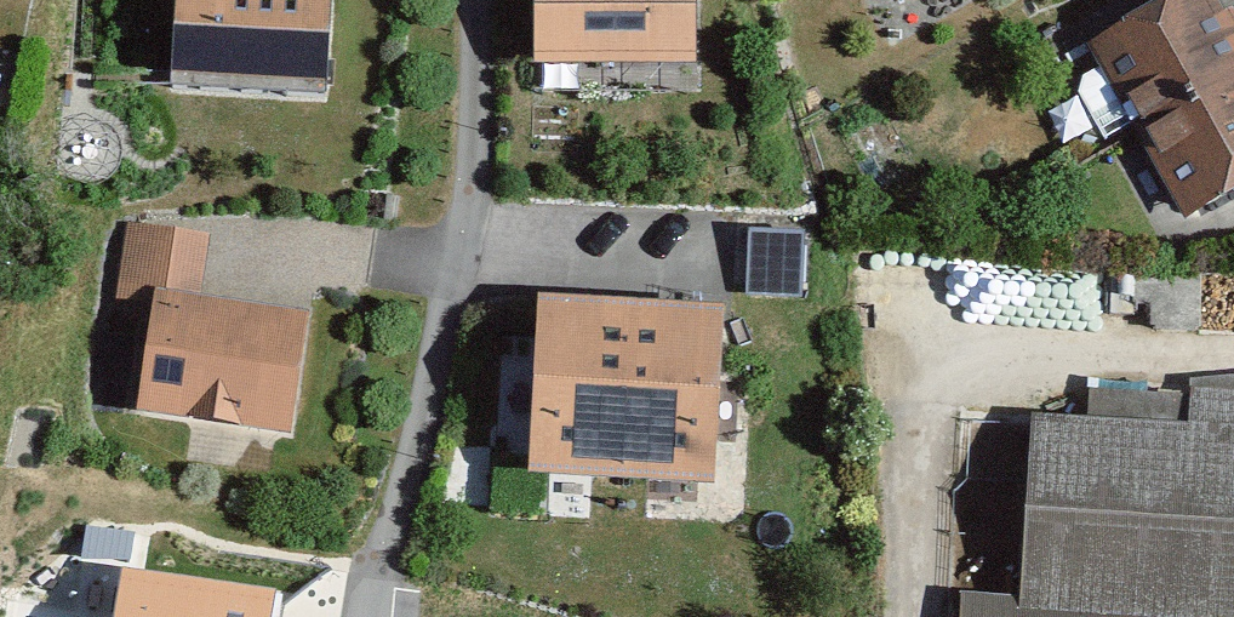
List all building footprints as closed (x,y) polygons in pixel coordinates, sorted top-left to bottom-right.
[(178,83),(344,93),(350,0),(183,0),(178,83)] [(536,61),(713,63),(714,0),(536,0),(536,61)] [(1090,53),(1141,137),(1233,81),(1233,25),(1219,0),(1177,0),(1090,53)] [(1141,137),(1193,221),(1233,196),(1233,81),(1141,137)] [(124,226),(114,311),(149,316),(137,415),(298,435),(313,315),(219,303),(227,238),(124,226)] [(545,308),(535,467),(723,478),(732,319),(545,308)] [(962,616),(1233,616),(1233,369),(1190,370),(1188,422),(1033,421),(1023,600),(963,600),(962,616)] [(122,570),(115,616),(272,616),(275,595),(122,570)]
